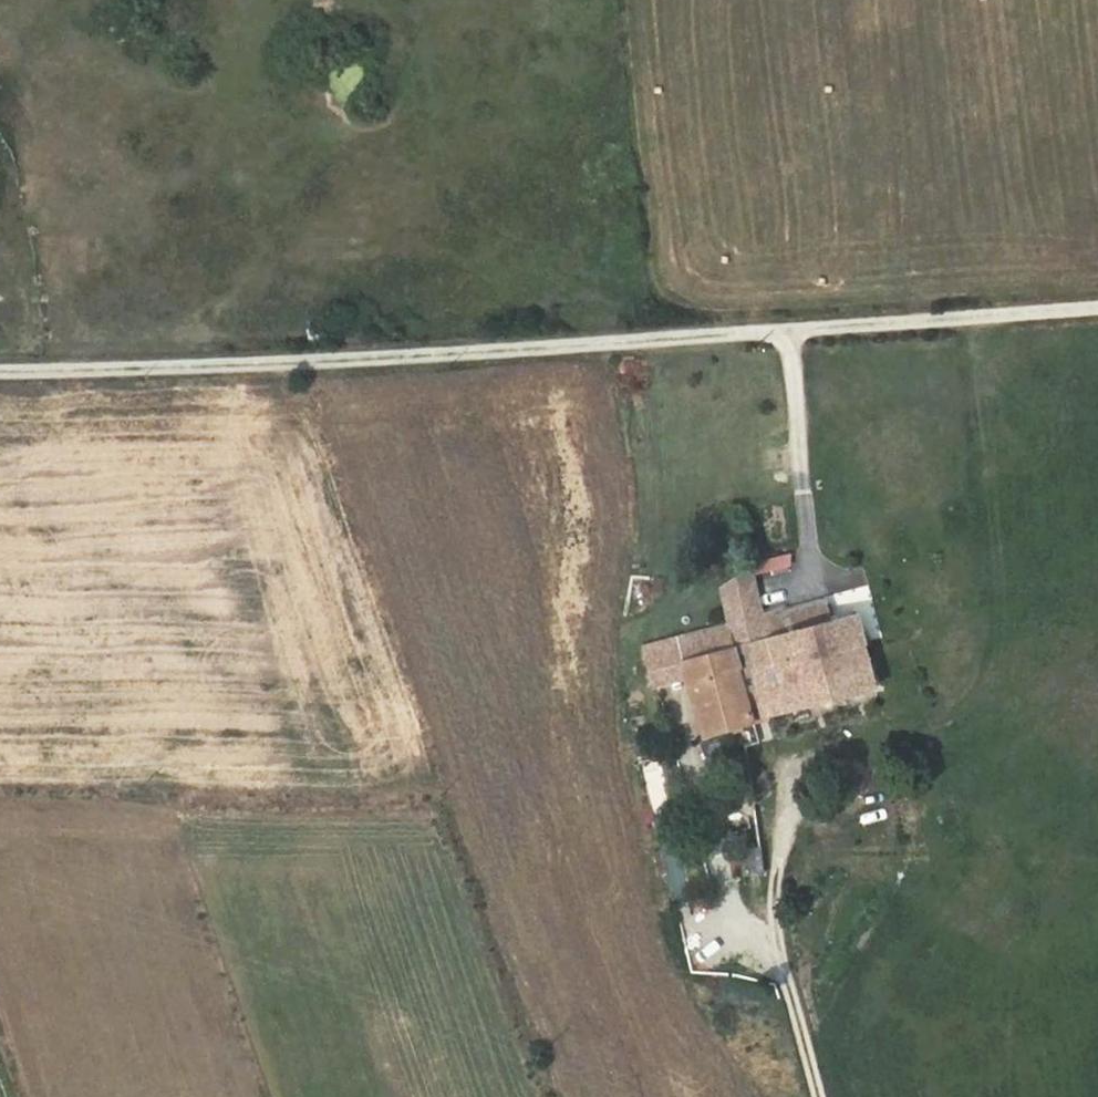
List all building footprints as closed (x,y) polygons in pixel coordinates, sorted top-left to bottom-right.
[(763,571),(791,566),(789,554),(761,558),(763,571)] [(743,594),(753,632),(785,623),(772,573),(743,594)] [(785,623),(753,632),(783,726),(900,694),(880,622),(855,629),(849,609),(814,618),(807,620),(806,617),(785,623)] [(783,726),(753,632),(676,651),(682,677),(708,670),(712,682),(727,741),(783,726)] [(682,677),(679,678),(682,690),(712,682),(708,670),(682,677)]
